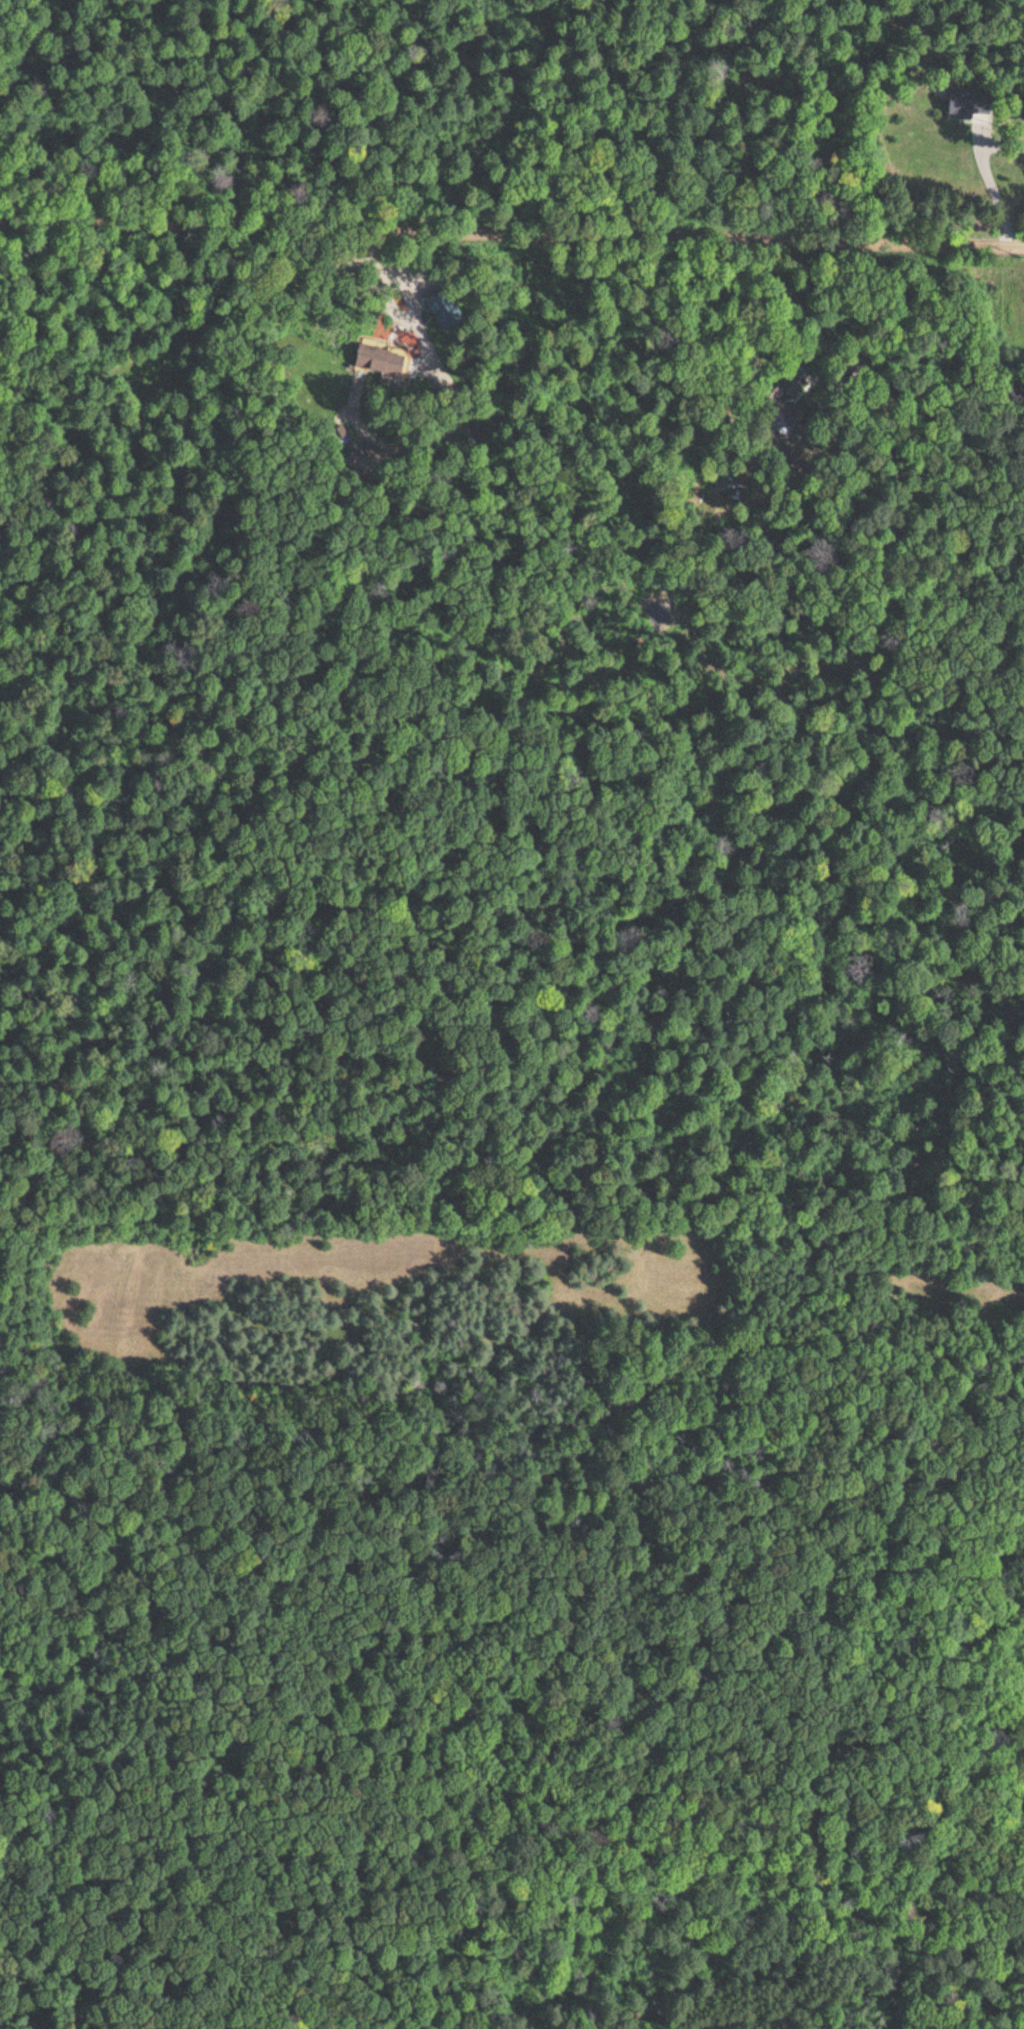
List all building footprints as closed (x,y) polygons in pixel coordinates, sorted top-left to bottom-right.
[(988,114),(988,90),(938,89),(937,114),(988,114)] [(401,377),(407,355),(381,348),(375,370),(401,377)]
